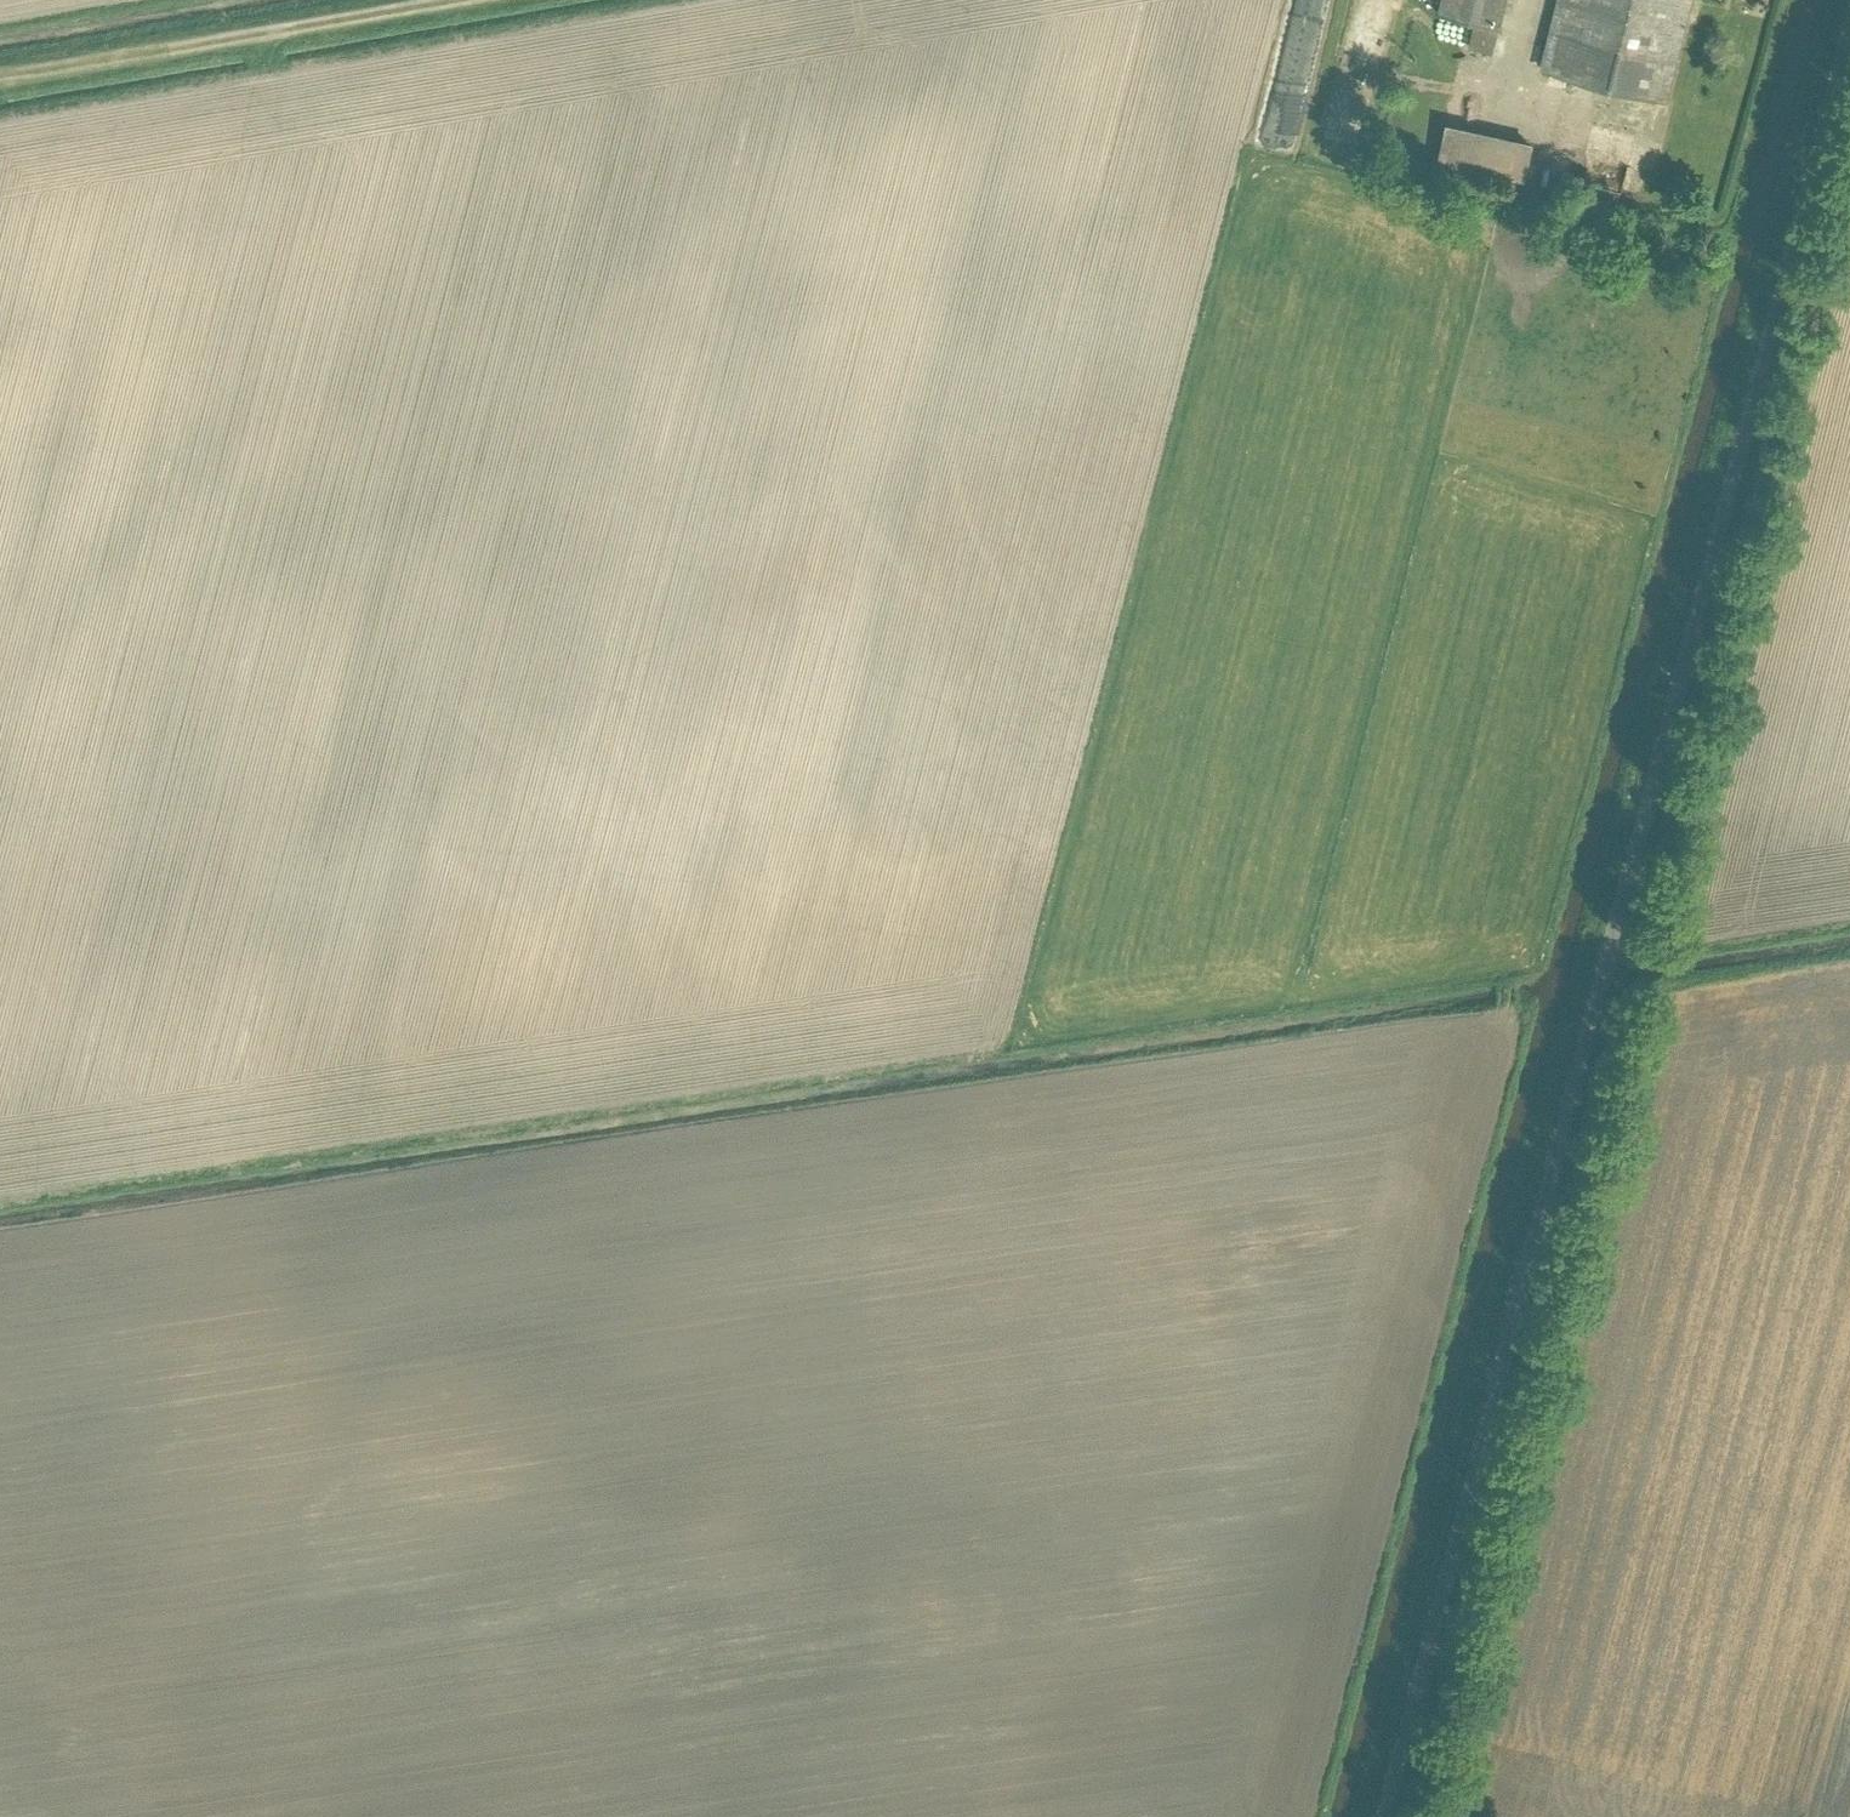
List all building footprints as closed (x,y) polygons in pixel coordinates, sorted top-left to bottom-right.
[(1492,48),(1504,0),(1426,0),(1476,13),(1469,41),(1492,48)] [(1690,0),(1556,0),(1539,57),(1667,91),(1690,0)] [(1532,134),(1444,113),(1435,153),(1523,173),(1532,134)]
